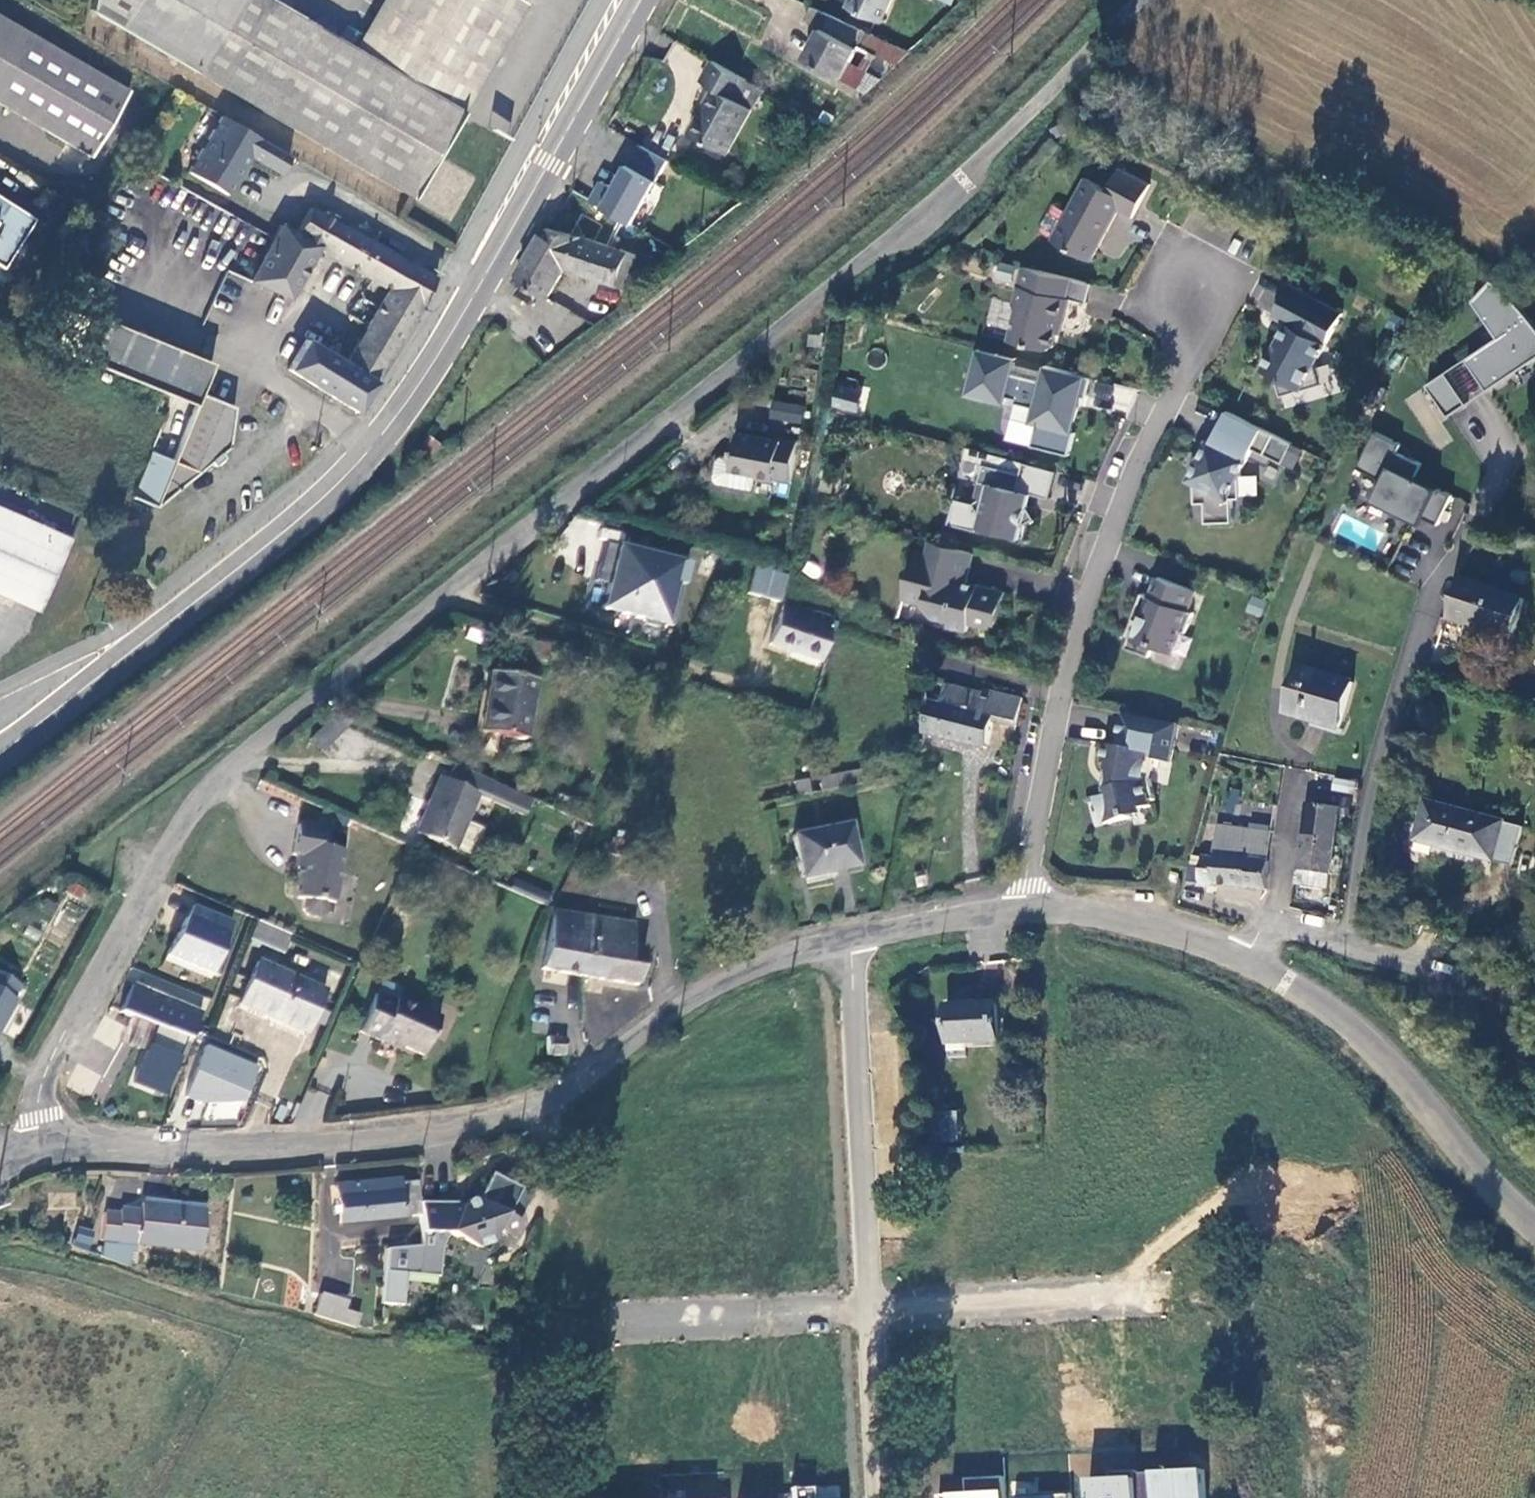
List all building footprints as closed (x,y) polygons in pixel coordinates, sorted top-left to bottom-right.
[(134,0),(91,0),(89,10),(118,28),(134,0)] [(414,197),(526,2),(523,0),(383,0),(363,36),(356,48),(337,38),(272,0),(134,0),(118,28),(414,197)] [(892,0),(852,0),(849,5),(883,20),(892,0)] [(867,31),(811,6),(804,20),(822,28),(806,60),(840,79),(867,31)] [(0,14),(0,103),(91,157),(129,90),(0,14)] [(344,25),(337,38),(356,48),(363,36),(344,25)] [(840,79),(866,92),(911,51),(867,31),(840,79)] [(736,101),(747,80),(712,60),(701,82),(713,88),(690,133),(727,154),(751,109),(736,101)] [(289,154),(220,113),(187,169),(225,192),(249,153),(279,171),(289,154)] [(633,223),(668,160),(639,144),(615,188),(602,181),(592,200),(633,223)] [(1082,190),(1052,243),(1090,264),(1118,214),(1132,222),(1151,188),(1121,172),(1104,202),(1082,190)] [(0,268),(31,220),(0,200),(0,267),(0,268)] [(358,272),(372,242),(311,207),(295,233),(280,225),(248,284),(250,285),(286,305),(317,249),(358,272)] [(646,258),(601,243),(580,237),(586,221),(587,219),(564,214),(556,231),(546,228),(517,281),(549,297),(565,266),(634,291),(646,258)] [(580,237),(601,243),(606,227),(586,221),(580,237)] [(422,304),(436,278),(372,242),(358,272),(388,290),(367,326),(398,344),(422,304)] [(1013,281),(1013,265),(997,264),(997,280),(1013,281)] [(1072,282),(1023,270),(1013,308),(1017,314),(1009,343),(1047,353),(1053,350),(1058,328),(1063,329),(1070,302),(1067,301),(1072,282)] [(1429,387),(1450,418),(1534,362),(1534,325),(1532,319),(1510,295),(1493,280),(1477,302),(1501,340),(1429,387)] [(1072,282),(1067,301),(1070,302),(1086,306),(1092,287),(1072,282)] [(1286,329),(1261,375),(1274,382),(1280,402),(1321,389),(1315,369),(1342,319),(1289,291),(1281,307),(1294,314),(1286,329)] [(1294,314),(1281,307),(1273,321),(1286,329),(1294,314)] [(100,317),(82,359),(174,397),(191,355),(100,317)] [(352,320),(331,355),(345,364),(366,329),(352,320)] [(356,412),(398,344),(367,326),(366,329),(345,364),(331,355),(306,340),(288,368),(356,412)] [(1015,361),(978,352),(976,357),(1014,367),(1015,361)] [(191,355),(174,397),(197,407),(202,394),(214,365),(191,355)] [(1072,403),(1073,398),(1086,401),(1091,381),(1045,369),(1041,385),(1011,377),(1014,367),(976,357),(966,397),(1003,407),(1005,400),(1015,402),(1014,406),(1033,411),(1030,426),(1036,427),(1031,449),(1068,458),(1074,436),(1071,435),(1077,411),(1072,403)] [(835,381),(832,409),(863,413),(867,385),(835,381)] [(235,407),(202,394),(197,407),(173,463),(197,473),(228,447),(235,407)] [(770,401),(769,420),(803,423),(804,404),(770,401)] [(1270,436),(1223,413),(1207,444),(1204,443),(1191,470),(1186,481),(1192,484),(1192,505),(1202,504),(1203,524),(1230,524),(1229,500),(1238,500),(1237,474),(1248,450),(1260,456),(1270,436)] [(733,471),(759,476),(759,481),(776,485),(777,480),(792,483),(800,444),(785,440),(783,442),(742,433),(733,471)] [(1403,447),(1376,433),(1358,468),(1385,482),(1378,494),(1401,507),(1397,515),(1412,523),(1416,516),(1439,528),(1454,500),(1416,481),(1423,468),(1399,455),(1403,447)] [(423,447),(433,455),(444,446),(430,434),(423,447)] [(197,473),(173,463),(155,507),(197,473)] [(1019,493),(1023,477),(984,467),(975,506),(981,517),(978,530),(1021,541),(1024,528),(1036,521),(1029,510),(1032,497),(1019,493)] [(1,509),(19,518),(23,510),(5,502),(1,509)] [(19,518),(1,509),(0,509),(0,594),(38,610),(69,540),(19,518)] [(686,556),(617,539),(599,609),(668,626),(686,556)] [(975,555),(932,543),(928,558),(917,555),(904,601),(927,607),(934,619),(951,624),(950,628),(968,633),(970,626),(986,630),(989,620),(998,622),(1006,594),(967,584),(975,555)] [(753,568),(746,595),(779,603),(787,577),(753,568)] [(1142,594),(1132,620),(1139,623),(1136,632),(1132,631),(1125,649),(1149,658),(1153,647),(1172,654),(1181,632),(1186,634),(1193,614),(1189,612),(1196,592),(1159,578),(1152,598),(1142,594)] [(1452,620),(1511,641),(1525,600),(1465,581),(1452,620)] [(771,645),(822,661),(833,628),(834,622),(787,607),(783,606),(771,645)] [(989,620),(986,630),(996,633),(998,622),(989,620)] [(553,650),(529,643),(525,654),(549,663),(553,650)] [(1288,714),(1341,730),(1354,684),(1301,667),(1288,714)] [(483,718),(481,732),(525,739),(534,680),(490,674),(483,718)] [(934,701),(926,734),(986,750),(994,720),(1018,727),(1024,699),(988,690),(987,695),(949,685),(944,703),(934,701)] [(632,709),(637,694),(629,692),(625,706),(632,709)] [(1126,714),(1119,747),(1108,745),(1104,764),(1109,765),(1108,772),(1112,773),(1108,790),(1110,797),(1099,800),(1106,826),(1133,819),(1131,812),(1153,807),(1152,802),(1157,800),(1152,781),(1156,760),(1172,763),(1179,725),(1126,714)] [(1528,760),(1524,774),(1534,778),(1534,762),(1528,760)] [(526,797),(455,765),(449,780),(441,777),(418,832),(455,849),(481,793),(495,800),(520,812),(526,797)] [(821,792),(872,782),(869,768),(818,778),(821,792)] [(1361,795),(1363,782),(1338,777),(1336,791),(1361,795)] [(810,794),(808,780),(795,783),(797,796),(810,794)] [(495,800),(481,793),(455,849),(470,856),(495,800)] [(1340,800),(1340,808),(1339,815),(1349,817),(1352,802),(1340,800)] [(1417,842),(1513,868),(1524,827),(1428,802),(1417,842)] [(1309,804),(1301,869),(1331,874),(1339,815),(1340,808),(1309,804)] [(849,824),(793,836),(802,878),(858,867),(849,824)] [(1219,827),(1217,855),(1270,862),(1273,833),(1219,827)] [(328,834),(299,828),(294,857),(299,858),(296,875),(298,875),(295,898),(307,900),(306,912),(310,916),(321,919),(328,914),(330,904),(336,904),(344,852),(325,849),(328,834)] [(628,842),(614,839),(610,854),(623,857),(628,842)] [(1217,860),(1204,858),(1202,870),(1190,868),(1188,881),(1268,892),(1270,862),(1217,855),(1217,860)] [(1204,858),(1193,856),(1189,868),(1190,868),(1202,870),(1204,858)] [(1331,874),(1301,869),(1299,886),(1330,890),(1331,874)] [(544,894),(512,879),(506,889),(540,904),(544,894)] [(168,961),(218,979),(239,919),(190,901),(168,961)] [(544,969),(570,972),(638,985),(643,951),(630,949),(633,925),(554,913),(544,969)] [(303,961),(311,944),(259,921),(252,939),(303,961)] [(259,962),(243,1000),(310,1030),(326,992),(259,962)] [(0,971),(0,1035),(20,998),(16,996),(23,983),(0,971)] [(203,1014),(215,983),(189,973),(176,1003),(203,1014)] [(120,1013),(131,1018),(177,1036),(191,1041),(203,1014),(176,1003),(133,985),(120,1013)] [(360,1035),(381,1043),(382,1039),(406,1048),(427,1057),(442,1016),(398,999),(396,1002),(376,995),(360,1035)] [(310,1030),(243,1000),(241,1005),(307,1036),(310,1030)] [(996,1003),(948,1005),(950,1044),(998,1042),(996,1003)] [(89,1054),(106,1063),(125,1025),(107,1016),(95,1039),(96,1039),(89,1054)] [(124,1037),(171,1053),(177,1036),(131,1018),(124,1037)] [(159,1083),(171,1053),(124,1037),(113,1066),(159,1083)] [(382,1039),(381,1043),(403,1053),(406,1048),(382,1039)] [(563,1056),(565,1040),(549,1039),(548,1056),(563,1056)] [(185,1096),(240,1118),(262,1064),(207,1042),(185,1096)] [(70,1086),(88,1096),(97,1078),(79,1068),(70,1086)] [(959,1143),(957,1111),(938,1113),(940,1146),(959,1143)] [(523,1192),(493,1176),(477,1205),(439,1203),(438,1235),(449,1236),(491,1247),(499,1233),(514,1241),(522,1226),(508,1218),(523,1192)] [(421,1216),(419,1184),(401,1184),(400,1180),(338,1187),(342,1225),(404,1219),(404,1217),(421,1216)] [(145,1205),(204,1213),(206,1207),(145,1200),(145,1205)] [(199,1253),(204,1213),(145,1205),(143,1213),(120,1210),(120,1216),(105,1213),(102,1240),(137,1246),(199,1253)] [(73,1248),(88,1253),(93,1236),(80,1231),(73,1248)] [(101,1257),(133,1269),(137,1246),(102,1240),(101,1257)] [(345,1306),(324,1300),(318,1318),(356,1329),(360,1318),(343,1314),(345,1306)] [(1138,1471),(1111,1472),(1112,1481),(1091,1482),(1092,1497),(1139,1497),(1138,1474),(1138,1471)] [(1138,1474),(1139,1497),(1207,1497),(1205,1471),(1138,1474)] [(1006,1478),(967,1480),(968,1495),(943,1496),(943,1497),(1007,1497),(1006,1478)] [(811,1488),(790,1489),(790,1497),(812,1497),(811,1488)]
